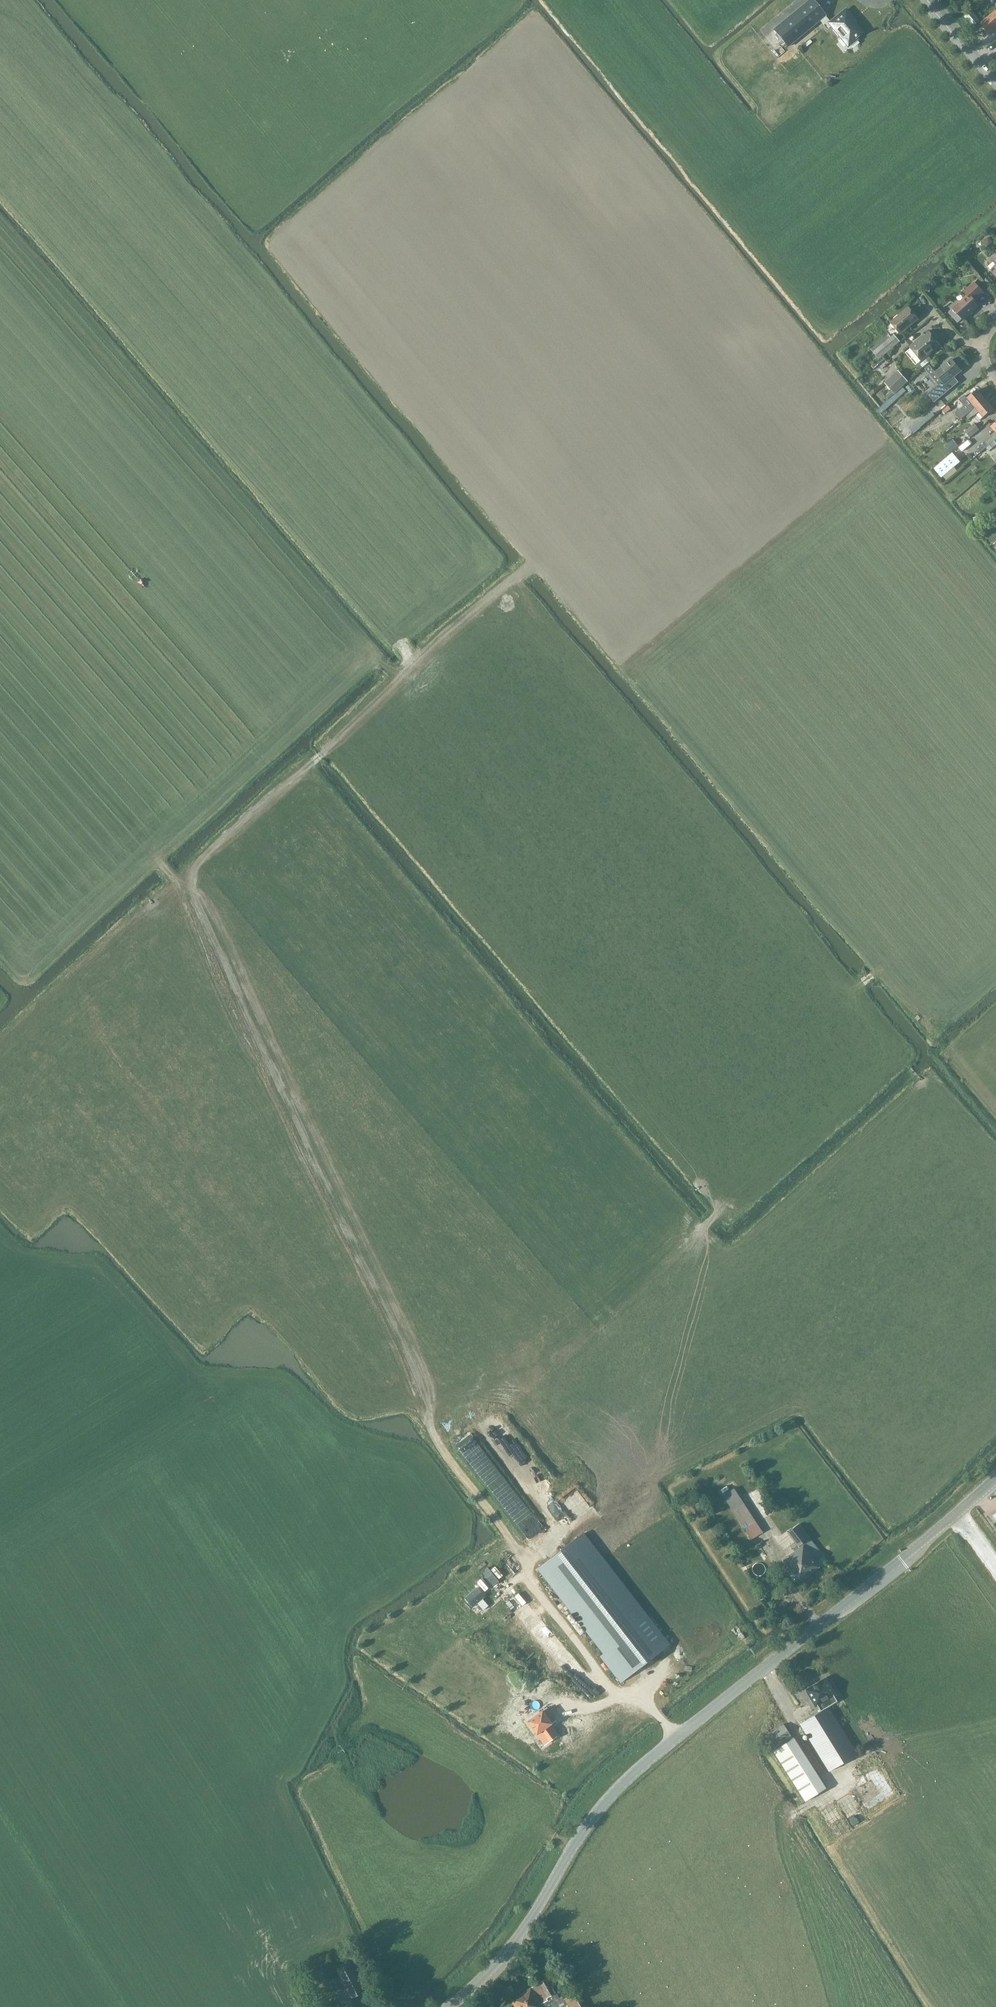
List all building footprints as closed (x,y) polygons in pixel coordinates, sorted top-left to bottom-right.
[(774,30),(787,46),(819,20),(827,29),(831,26),(840,37),(842,35),(850,45),(857,39),(856,37),(862,32),(853,22),(853,23),(850,19),(851,19),(851,18),(851,17),(851,16),(845,10),(830,22),(825,16),(826,15),(813,0),(811,0),(774,30)] [(981,23),(990,34),(995,29),(995,10),(981,23)] [(984,242),(988,246),(993,241),(989,237),(984,242)] [(989,276),(984,280),(989,285),(993,281),(989,276)] [(952,314),(952,315),(952,316),(952,317),(953,318),(953,319),(954,319),(955,320),(956,320),(956,321),(957,321),(958,321),(959,321),(960,321),(961,320),(962,320),(963,319),(979,305),(974,300),(983,292),(974,282),(964,291),(967,295),(953,308),(954,309),(953,310),(953,311),(952,311),(952,312),(952,313),(952,314)] [(900,334),(918,319),(909,308),(891,323),(900,334)] [(907,340),(919,330),(916,327),(905,337),(907,340)] [(921,361),(940,345),(929,333),(918,343),(917,341),(910,347),(921,361)] [(900,342),(894,334),(891,337),(889,334),(871,349),(879,359),(900,342)] [(930,365),(925,369),(938,385),(927,394),(934,403),(945,394),(956,385),(951,378),(961,370),(951,358),(935,372),(930,365)] [(898,370),(884,383),(892,392),(886,397),(889,400),(895,395),(895,394),(909,381),(898,370)] [(967,399),(972,404),(967,408),(967,409),(968,408),(971,411),(975,408),(985,400),(977,391),(967,399)] [(993,410),(985,401),(985,400),(975,408),(971,411),(965,416),(969,420),(972,417),(973,418),(979,413),(984,418),(993,410)] [(942,410),(945,413),(951,409),(948,405),(942,410)] [(955,415),(949,420),(953,425),(959,420),(955,415)] [(995,440),(995,423),(991,427),(995,432),(990,436),(992,438),(987,442),(989,445),(995,440)] [(970,438),(980,430),(975,424),(965,431),(970,438)] [(896,435),(902,441),(911,432),(906,426),(896,435)] [(989,445),(986,448),(989,452),(995,446),(995,440),(989,445)] [(944,446),(950,453),(955,449),(950,442),(944,446)] [(980,452),(986,448),(989,445),(987,442),(978,449),(980,452)] [(953,453),(934,468),(942,477),(960,462),(953,453)] [(751,1540),(762,1532),(734,1489),(723,1496),(751,1540)] [(766,1505),(772,1513),(777,1509),(772,1501),(766,1505)] [(809,1538),(800,1526),(800,1525),(788,1533),(794,1542),(790,1545),(795,1551),(788,1556),(789,1557),(783,1562),(782,1563),(798,1584),(819,1568),(815,1562),(822,1555),(809,1538)] [(583,1533),(539,1567),(605,1653),(600,1656),(620,1683),(670,1644),(649,1618),(583,1533)] [(477,1587),(465,1597),(473,1606),(477,1602),(483,1609),(488,1605),(482,1598),(485,1596),(477,1587)] [(825,1677),(825,1678),(818,1682),(817,1682),(812,1685),(813,1685),(805,1690),(805,1689),(805,1690),(805,1691),(805,1690),(815,1707),(820,1704),(823,1709),(837,1701),(834,1696),(836,1695),(826,1678),(825,1677)] [(823,1709),(800,1724),(829,1771),(858,1754),(828,1706),(823,1709)] [(547,1707),(527,1721),(537,1734),(540,1732),(548,1742),(557,1736),(549,1725),(556,1720),(547,1707)] [(772,1750),(792,1737),(784,1725),(764,1738),(772,1750)] [(823,1789),(790,1740),(774,1751),(807,1801),(823,1789)] [(351,1962),(349,1962),(348,1959),(344,1961),(345,1964),(336,1969),(340,1976),(337,1978),(339,1981),(341,1980),(348,1993),(350,1998),(365,1991),(351,1962)] [(556,1992),(557,1992),(549,1978),(539,1984),(553,2006),(564,2006),(567,2005),(568,2006),(580,2006),(572,1993),(565,1998),(563,1995),(559,1997),(556,1992)] [(539,1984),(512,2000),(516,2006),(543,2006),(542,2005),(543,2004),(545,2006),(550,2004),(550,2005),(547,2006),(553,2006),(539,1984)] [(340,1999),(344,2006),(360,2006),(356,2000),(349,2003),(346,1996),(345,1996),(340,1999)]
